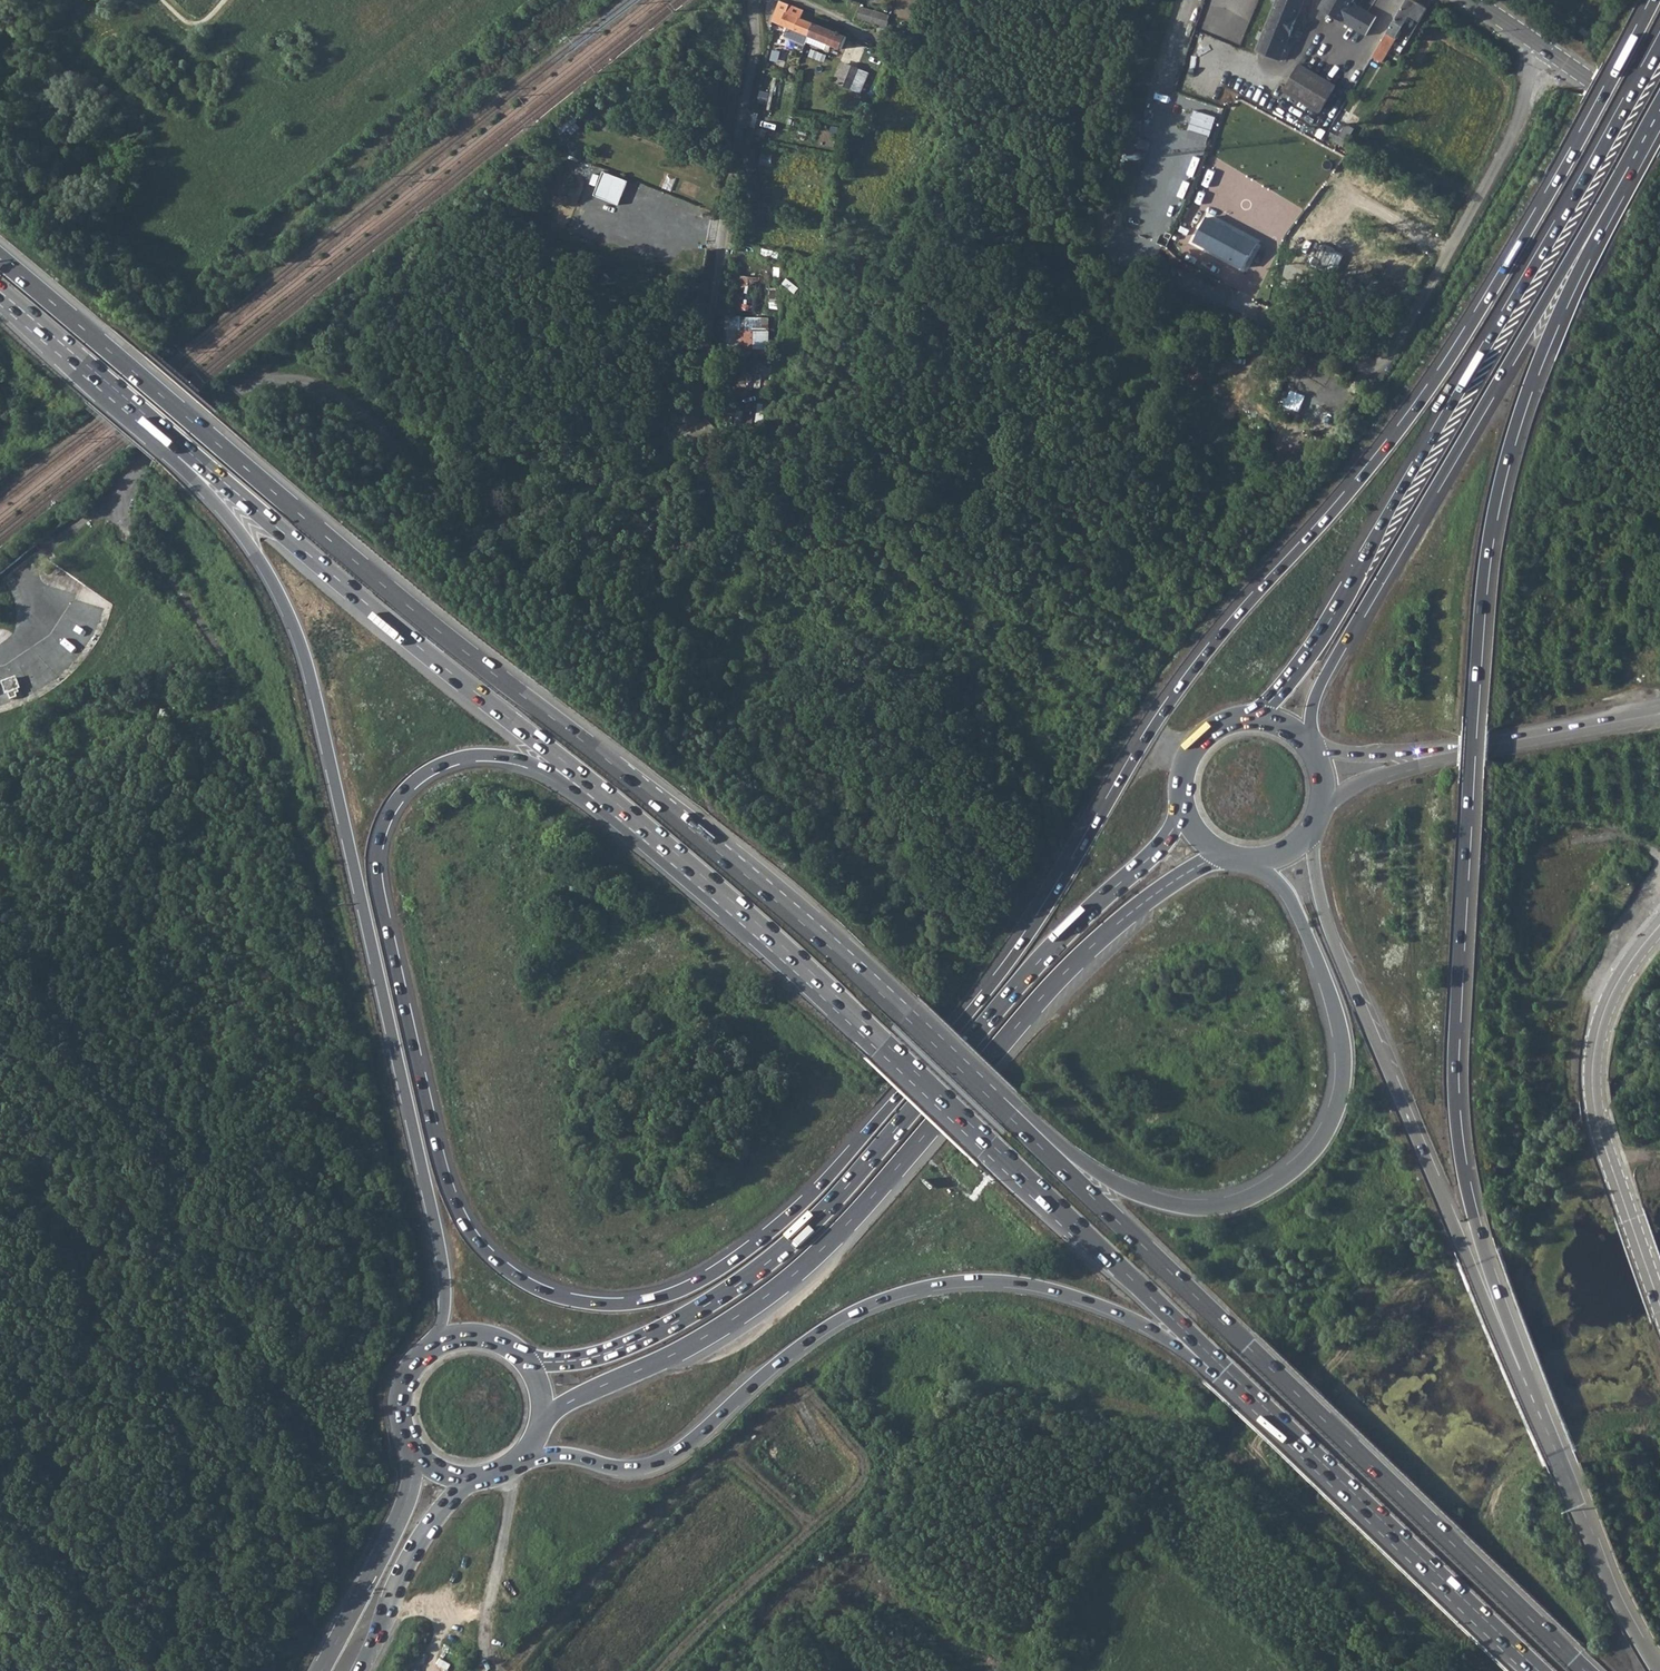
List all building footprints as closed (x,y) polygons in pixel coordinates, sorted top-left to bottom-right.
[(1281,60),(1306,0),(1280,0),(1259,51),(1281,60)] [(1318,6),(1365,34),(1376,15),(1352,2),(1353,0),(1321,0),(1318,6)] [(1387,53),(1409,15),(1419,21),(1427,8),(1414,0),(1406,0),(1387,32),(1378,47),(1372,57),(1381,62),(1387,53)] [(779,1),(772,21),(785,27),(809,36),(814,22),(801,17),(804,10),(779,1)] [(1242,42),(1249,15),(1210,5),(1203,33),(1242,42)] [(857,12),(855,20),(877,26),(876,32),(884,36),(886,29),(887,29),(889,21),(888,21),(889,15),(874,10),(872,17),(857,12)] [(809,36),(807,42),(823,49),(831,30),(814,22),(809,36)] [(1583,26),(1579,32),(1588,38),(1592,32),(1583,26)] [(785,27),(783,33),(806,43),(807,42),(809,36),(785,27)] [(831,30),(823,49),(825,49),(828,43),(842,50),(847,36),(831,30)] [(896,30),(892,36),(904,44),(908,37),(896,30)] [(848,63),(838,85),(850,90),(859,69),(848,63)] [(1300,63),(1284,89),(1320,111),(1336,84),(1300,63)] [(1187,137),(1208,144),(1217,117),(1196,110),(1187,137)] [(1328,130),(1325,137),(1342,146),(1353,128),(1345,124),(1337,136),(1328,130)] [(620,205),(630,181),(606,171),(596,195),(620,205)] [(1179,176),(1171,192),(1186,199),(1193,183),(1179,176)] [(1143,216),(1149,198),(1139,195),(1134,213),(1143,216)] [(1207,217),(1194,242),(1243,268),(1256,243),(1207,217)] [(742,275),(739,309),(760,311),(763,277),(742,275)] [(772,287),(771,308),(784,309),(784,287),(772,287)] [(771,352),(772,316),(727,315),(726,351),(771,352)] [(1318,367),(1313,376),(1324,383),(1330,374),(1318,367)] [(1312,420),(1331,428),(1337,413),(1319,405),(1312,420)] [(734,484),(726,486),(731,500),(738,498),(734,484)] [(1,675),(3,683),(11,685),(14,686),(13,684),(18,682),(14,670),(1,675)] [(11,685),(3,683),(5,687),(7,686),(9,693),(16,690),(14,686),(11,685)] [(58,739),(46,741),(50,761),(62,758),(58,740),(58,739)] [(43,743),(33,745),(37,764),(47,762),(43,743)] [(62,758),(50,761),(52,770),(64,768),(63,765),(62,758)]
